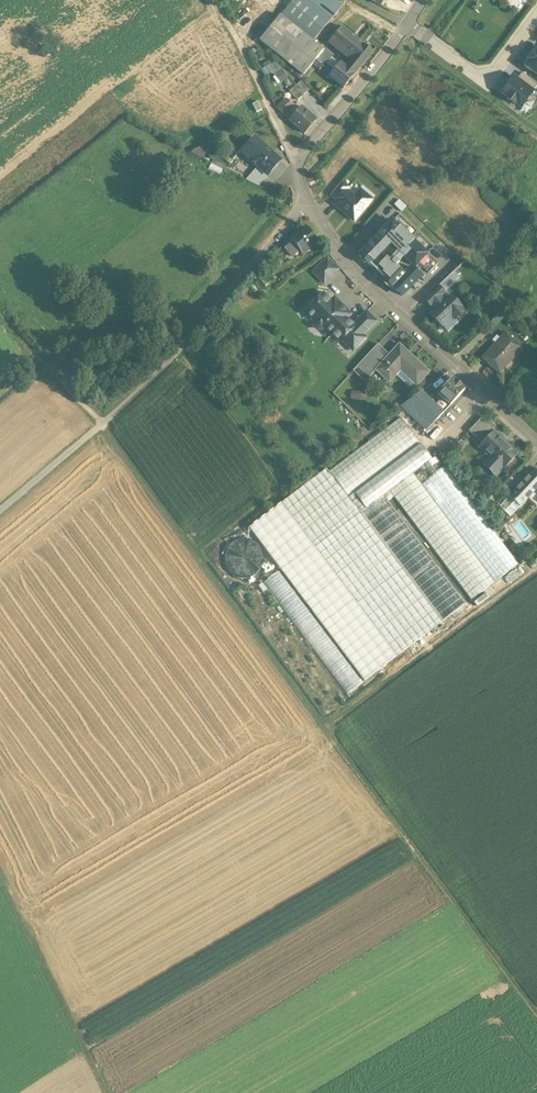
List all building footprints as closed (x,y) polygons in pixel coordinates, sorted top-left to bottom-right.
[(342,6),(334,0),(293,0),(280,16),(312,43),(342,6)] [(323,51),(312,43),(280,16),(259,41),(303,76),(313,64),(323,51)] [(365,47),(342,28),(330,42),(353,62),(347,70),(354,76),(360,68),(373,53),(365,47)] [(331,58),(323,51),(313,64),(329,77),(333,72),(325,65),(331,58)] [(525,67),(533,73),(536,76),(536,51),(525,67)] [(339,64),(331,58),(325,65),(333,72),(339,64)] [(266,69),(270,75),(273,73),(281,84),(290,77),(278,60),(266,69)] [(347,70),(339,64),(333,72),(329,77),(343,89),(354,76),(347,70)] [(536,86),(536,84),(529,78),(522,73),(517,80),(533,92),(536,86)] [(521,108),(533,92),(517,80),(513,78),(502,94),(508,98),(507,99),(514,104),(515,103),(521,108)] [(309,91),(301,82),(294,88),(302,97),(309,91)] [(302,97),(294,88),(289,93),(297,102),(302,97)] [(286,100),(277,109),(289,122),(304,134),(316,120),(301,108),(293,117),(288,110),(292,106),(286,100)] [(262,110),(258,102),(253,105),(257,113),(262,110)] [(280,161),(253,137),(240,151),(258,167),(267,175),(280,161)] [(267,175),(258,167),(247,179),(258,185),(267,175)] [(341,182),(330,195),(337,201),(345,190),(347,187),(341,182)] [(337,201),(333,205),(354,222),(372,200),(363,193),(357,200),(345,190),(337,201)] [(427,254),(392,221),(358,256),(369,267),(390,245),(413,267),(417,264),(427,254)] [(306,228),(282,246),(291,258),(299,251),(302,255),(317,244),(306,228)] [(427,254),(417,264),(428,274),(437,264),(427,254)] [(390,282),(401,272),(396,267),(399,264),(395,260),(392,263),(387,258),(378,268),(383,273),(382,274),(390,282)] [(327,259),(313,272),(324,283),(337,269),(327,259)] [(388,284),(402,298),(421,278),(411,268),(404,275),(401,272),(390,282),(388,284)] [(263,270),(255,276),(264,287),(271,281),(263,270)] [(440,287),(425,301),(431,307),(432,306),(442,297),(446,293),(440,287)] [(330,303),(323,295),(305,313),(313,321),(312,325),(317,330),(321,330),(324,328),(338,343),(341,340),(352,351),(361,342),(358,339),(365,332),(356,323),(353,326),(346,319),(349,315),(334,300),(330,303)] [(464,312),(451,297),(446,302),(442,297),(432,306),(436,311),(431,316),(441,327),(452,317),(455,320),(464,312)] [(375,323),(365,313),(356,323),(365,332),(375,323)] [(503,321),(499,316),(486,328),(491,333),(503,321)] [(505,334),(483,359),(499,374),(522,349),(505,334)] [(389,355),(378,345),(353,372),(365,383),(376,370),(389,355)] [(389,355),(376,370),(389,383),(396,376),(398,374),(395,371),(400,365),(409,374),(408,376),(408,377),(408,378),(409,380),(417,386),(418,384),(428,373),(429,372),(399,345),(389,355)] [(409,374),(400,365),(395,371),(398,374),(396,376),(412,390),(417,386),(409,380),(408,378),(408,377),(408,376),(409,374)] [(436,381),(428,373),(418,384),(424,390),(436,381)] [(464,390),(452,379),(438,394),(450,405),(464,390)] [(420,392),(401,407),(427,431),(443,413),(420,392)] [(399,418),(327,473),(326,471),(248,529),(280,571),(364,683),(466,606),(388,502),(393,498),(471,601),(519,565),(436,456),(431,460),(399,418)] [(495,429),(483,418),(469,433),(470,433),(474,430),(485,440),(495,429)] [(474,430),(470,433),(483,446),(487,442),(485,440),(474,430)] [(438,445),(448,437),(444,433),(435,441),(438,445)] [(504,442),(495,433),(487,442),(483,446),(480,449),(491,459),(494,462),(488,468),(485,466),(484,466),(496,478),(518,455),(517,454),(516,455),(503,443),(504,442)] [(517,454),(504,442),(503,443),(516,455),(517,454)] [(491,459),(485,466),(488,468),(494,462),(491,459)] [(509,497),(513,501),(513,502),(514,503),(515,502),(520,507),(536,489),(536,472),(535,470),(509,497)] [(253,543),(242,540),(232,544),(225,552),(224,563),(229,573),(238,578),(249,578),(258,571),(262,561),(260,550),(253,543)] [(280,571),(263,584),(347,695),(364,683),(280,571)]
